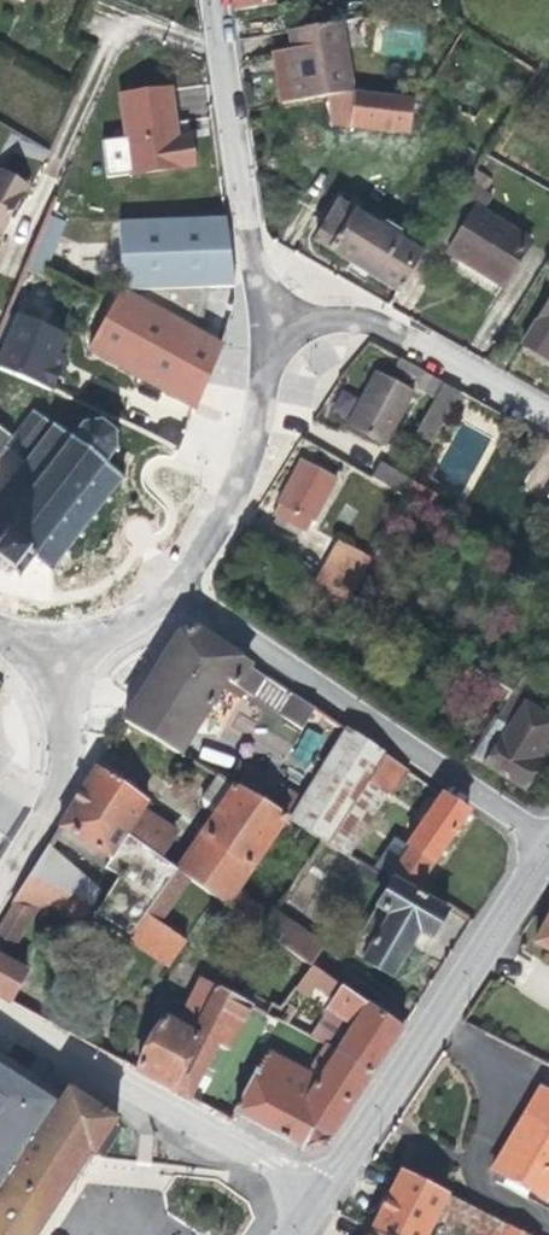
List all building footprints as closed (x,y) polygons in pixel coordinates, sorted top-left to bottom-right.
[(234,10),(274,5),(274,0),(232,0),(234,10)] [(289,30),(300,101),(328,96),(352,92),(342,22),(289,30)] [(171,89),(119,95),(130,174),(193,167),(190,139),(176,140),(171,89)] [(352,92),(328,96),(332,125),(408,134),(412,97),(358,91),(352,92)] [(499,170),(482,160),(467,182),(484,193),(499,170)] [(1,233),(26,188),(0,175),(0,232),(1,233)] [(484,193),(467,182),(436,234),(452,244),(446,253),(502,288),(530,241),(482,211),(491,197),(484,193)] [(314,242),(399,294),(423,255),(401,242),(400,232),(387,224),(377,227),(338,202),(314,242)] [(67,222),(48,216),(37,242),(55,250),(67,222)] [(225,217),(176,219),(118,221),(122,291),(90,349),(197,409),(219,347),(199,337),(206,301),(208,288),(232,287),(229,245),(225,217)] [(523,345),(548,361),(548,359),(548,302),(523,345)] [(6,314),(0,329),(0,341),(8,345),(0,362),(0,368),(52,390),(52,388),(64,361),(55,357),(64,337),(18,318),(17,320),(6,314)] [(410,362),(400,358),(395,369),(405,373),(410,362)] [(410,362),(405,373),(419,381),(416,387),(437,398),(416,435),(433,444),(462,392),(410,362)] [(412,394),(374,374),(347,425),(385,446),(412,394)] [(339,388),(326,417),(344,424),(357,396),(339,388)] [(4,446),(21,459),(18,462),(22,465),(11,479),(7,476),(5,479),(8,483),(0,494),(0,570),(10,577),(12,575),(18,581),(22,577),(20,576),(33,560),(51,573),(65,554),(69,557),(70,554),(66,550),(78,536),(82,539),(84,537),(80,533),(92,518),(95,522),(98,518),(94,516),(106,500),(109,503),(111,500),(108,497),(123,479),(105,466),(115,453),(119,454),(120,450),(116,450),(115,435),(118,434),(117,430),(113,431),(102,422),(102,418),(97,417),(97,422),(83,425),(82,420),(77,422),(79,427),(70,438),(32,411),(11,436),(4,446)] [(4,446),(11,436),(0,428),(0,451),(4,446)] [(284,522),(293,527),(306,533),(312,521),(315,523),(338,479),(301,459),(278,502),(279,503),(272,515),(284,522)] [(380,461),(371,478),(403,497),(407,490),(413,480),(380,461)] [(407,490),(403,497),(425,509),(429,502),(407,490)] [(291,532),(293,527),(284,522),(281,527),(291,532)] [(339,542),(318,581),(324,586),(334,566),(357,579),(370,557),(339,542)] [(334,566),(324,586),(344,603),(357,579),(334,566)] [(300,729),(314,708),(195,629),(179,633),(138,698),(125,723),(180,756),(195,732),(224,686),(242,699),(246,693),(300,729)] [(527,705),(539,686),(523,677),(513,694),(465,663),(458,676),(505,706),(472,756),(522,791),(546,752),(548,754),(548,720),(527,705)] [(8,956),(37,910),(91,921),(94,913),(128,936),(127,939),(169,968),(186,943),(158,923),(188,880),(310,964),(321,948),(272,914),(271,915),(236,891),(285,819),(347,856),(385,795),(388,797),(405,769),(346,729),(302,798),(248,767),(235,788),(218,778),(194,811),(196,821),(205,828),(176,871),(159,859),(175,833),(143,809),(147,802),(96,767),(0,922),(0,952),(8,956)] [(230,769),(234,756),(202,746),(198,758),(230,769)] [(443,909),(411,892),(467,810),(442,792),(405,845),(395,839),(376,867),(390,875),(388,879),(360,863),(353,874),(387,892),(360,937),(372,944),(363,961),(392,977),(418,931),(431,939),(446,911),(443,909)] [(535,943),(548,950),(548,914),(535,943)] [(0,957),(0,998),(9,1003),(25,971),(0,957)] [(329,1144),(372,1077),(403,1030),(312,965),(295,988),(327,1010),(311,1038),(325,1046),(308,1074),(268,1053),(235,1114),(237,1115),(306,1153),(329,1144)] [(137,1072),(188,1100),(217,1046),(228,1052),(252,1006),(239,998),(241,992),(222,982),(219,988),(200,978),(178,1017),(171,1014),(168,1020),(165,1019),(137,1072)] [(273,1018),(285,1025),(296,1011),(284,1003),(273,1018)] [(87,1150),(92,1154),(115,1118),(67,1088),(54,1107),(0,1073),(0,1234),(34,1234),(87,1150)] [(505,1177),(501,1185),(526,1198),(530,1190),(544,1198),(548,1189),(548,1092),(538,1086),(491,1171),(505,1177)] [(369,1231),(367,1234),(426,1234),(434,1219),(466,1234),(528,1234),(400,1170),(369,1231)]
